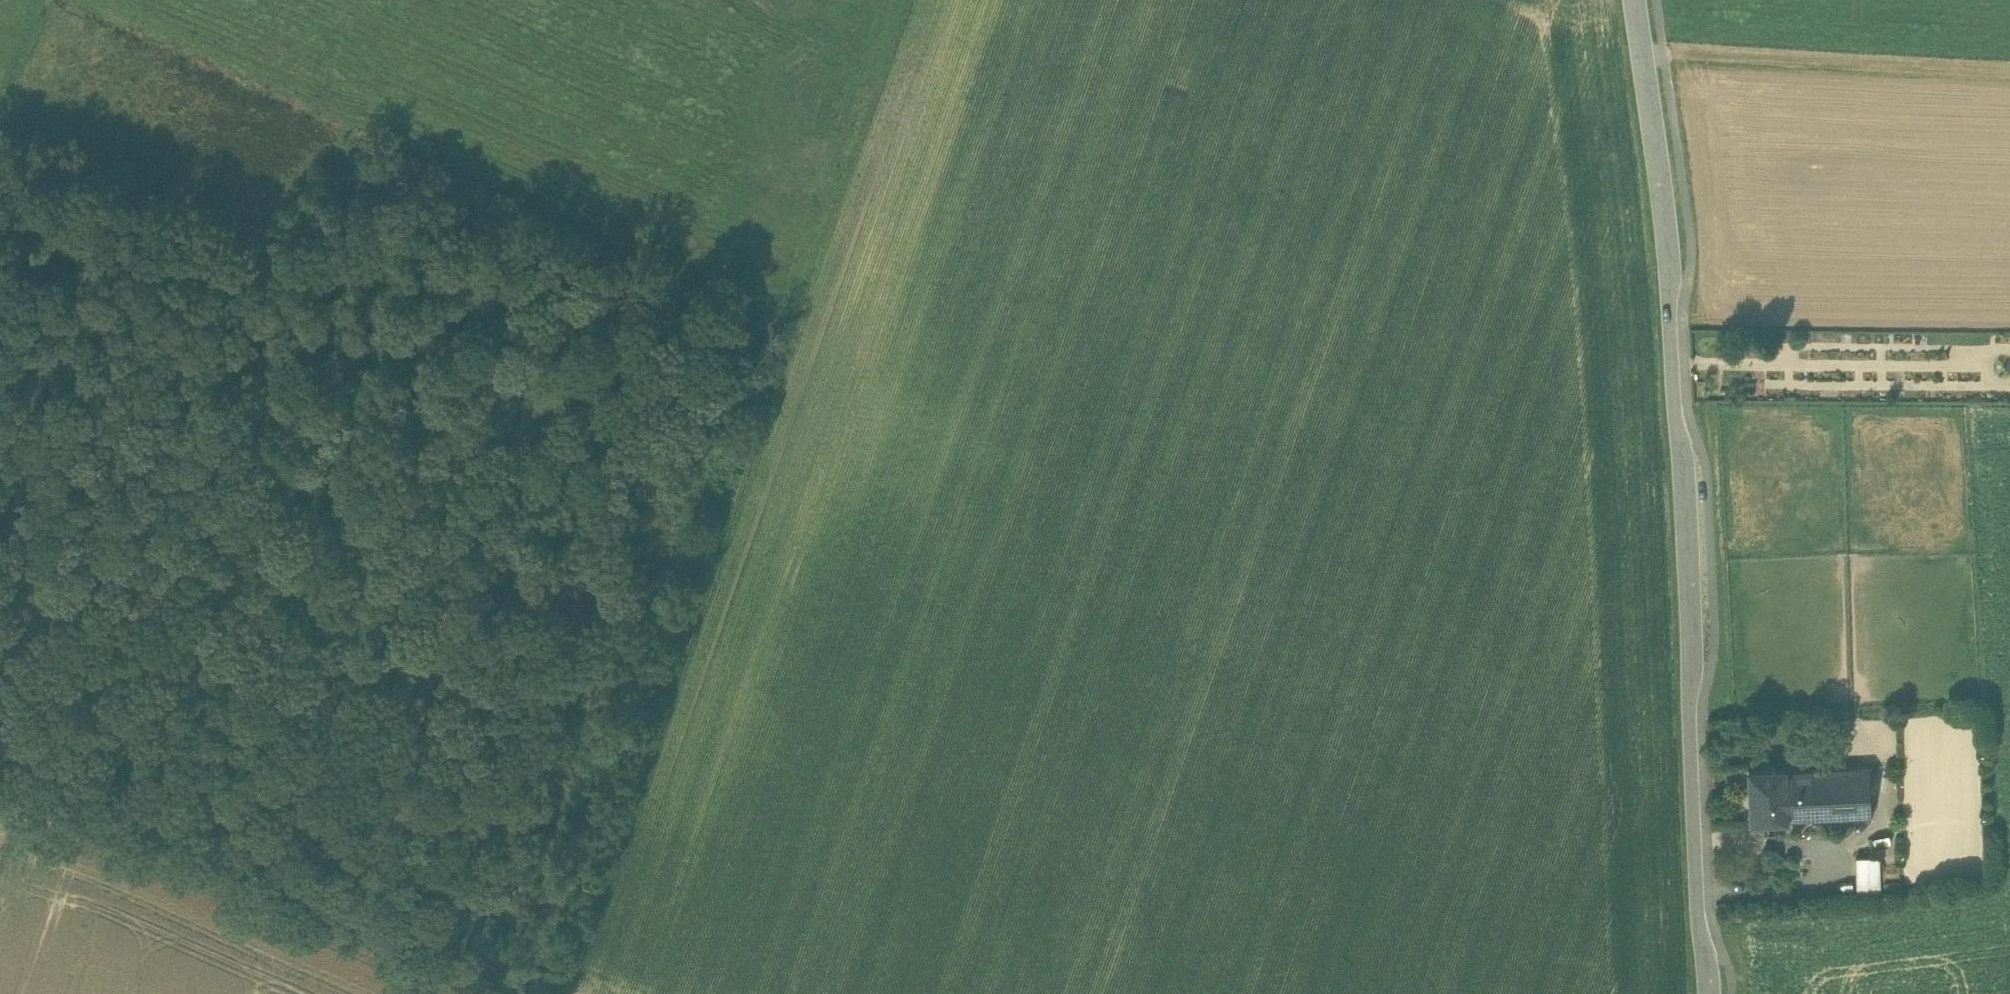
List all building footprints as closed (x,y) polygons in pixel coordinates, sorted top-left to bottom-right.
[(1787,762),(1749,764),(1751,817),(1790,817),(1787,768),(1787,762)] [(1787,768),(1790,817),(1873,813),(1870,764),(1787,768)] [(1858,890),(1881,889),(1880,853),(1857,853),(1858,890)] [(1886,889),(1902,888),(1902,877),(1885,878),(1886,889)]
